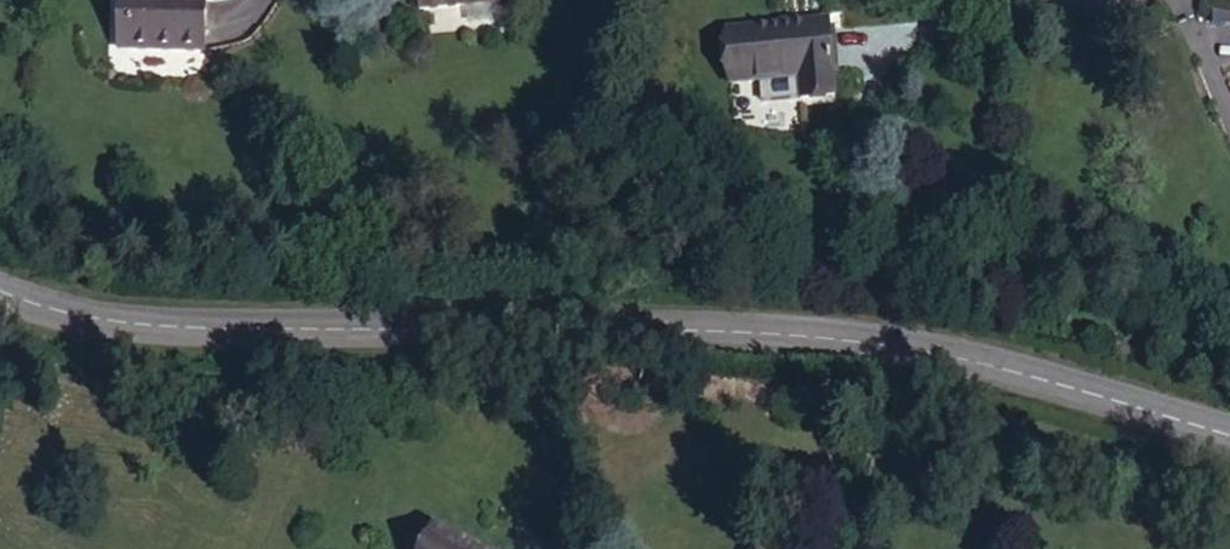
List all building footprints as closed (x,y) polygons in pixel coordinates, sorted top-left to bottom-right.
[(126,49),(128,0),(119,0),(117,49),(126,49)] [(205,0),(128,0),(126,49),(203,52),(205,0)] [(833,96),(828,24),(726,31),(729,84),(797,79),(799,99),(833,96)] [(432,530),(422,548),(469,548),(432,530)]
